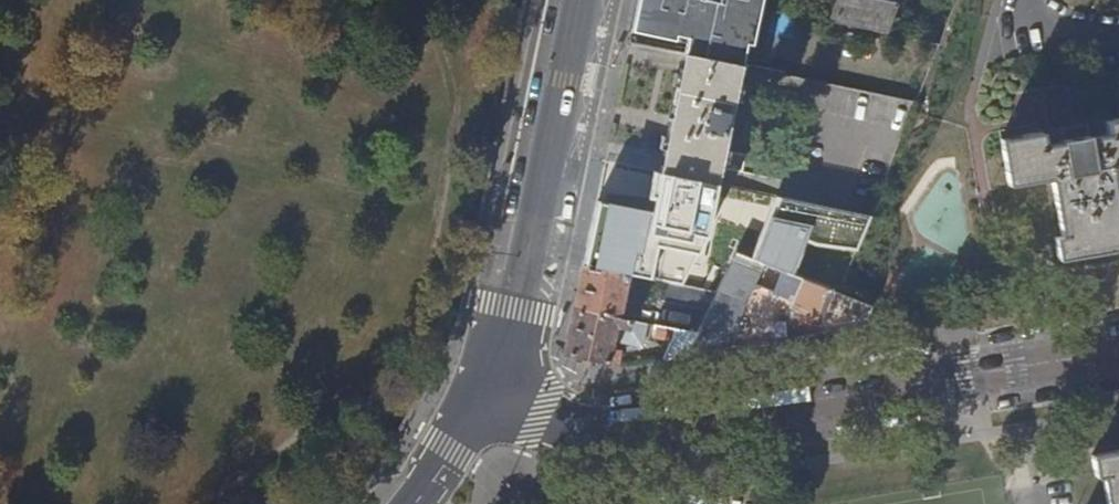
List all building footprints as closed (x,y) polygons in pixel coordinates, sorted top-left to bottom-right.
[(745,46),(753,7),(718,0),(641,0),(639,8),(661,13),(662,8),(683,13),(682,17),(688,18),(683,34),(745,46)] [(888,34),(899,5),(875,0),(837,0),(829,22),(888,34)] [(743,67),(744,67),(749,47),(745,46),(683,34),(688,18),(682,17),(683,13),(662,8),(661,13),(639,8),(634,32),(690,42),(687,56),(743,67)] [(661,173),(718,185),(722,167),(744,172),(747,156),(725,151),(743,67),(687,56),(686,55),(673,117),(661,173)] [(786,199),(870,216),(917,102),(809,80),(786,199)] [(1073,127),(1000,139),(1008,186),(1051,179),(1061,236),(1055,237),(1059,259),(1118,249),(1118,205),(1113,168),(1118,167),(1118,119),(1073,127)] [(718,185),(661,173),(606,162),(598,200),(593,225),(584,268),(636,277),(664,282),(685,286),(709,238),(718,185)] [(696,337),(686,356),(817,334),(857,327),(866,304),(839,293),(793,275),(751,258),(736,253),(717,292),(710,309),(696,337)] [(584,268),(575,310),(620,319),(624,303),(630,303),(631,297),(625,295),(628,281),(635,282),(636,277),(584,268)] [(661,299),(710,309),(717,292),(685,286),(664,282),(661,299)] [(866,304),(857,327),(886,322),(888,313),(866,304)] [(565,355),(619,367),(623,351),(614,350),(615,343),(642,349),(647,324),(620,319),(575,310),(565,355)] [(663,360),(686,356),(696,337),(691,333),(656,326),(654,336),(673,341),(663,360)] [(1090,457),(1094,479),(1103,477),(1107,503),(1118,503),(1118,452),(1090,457)]
